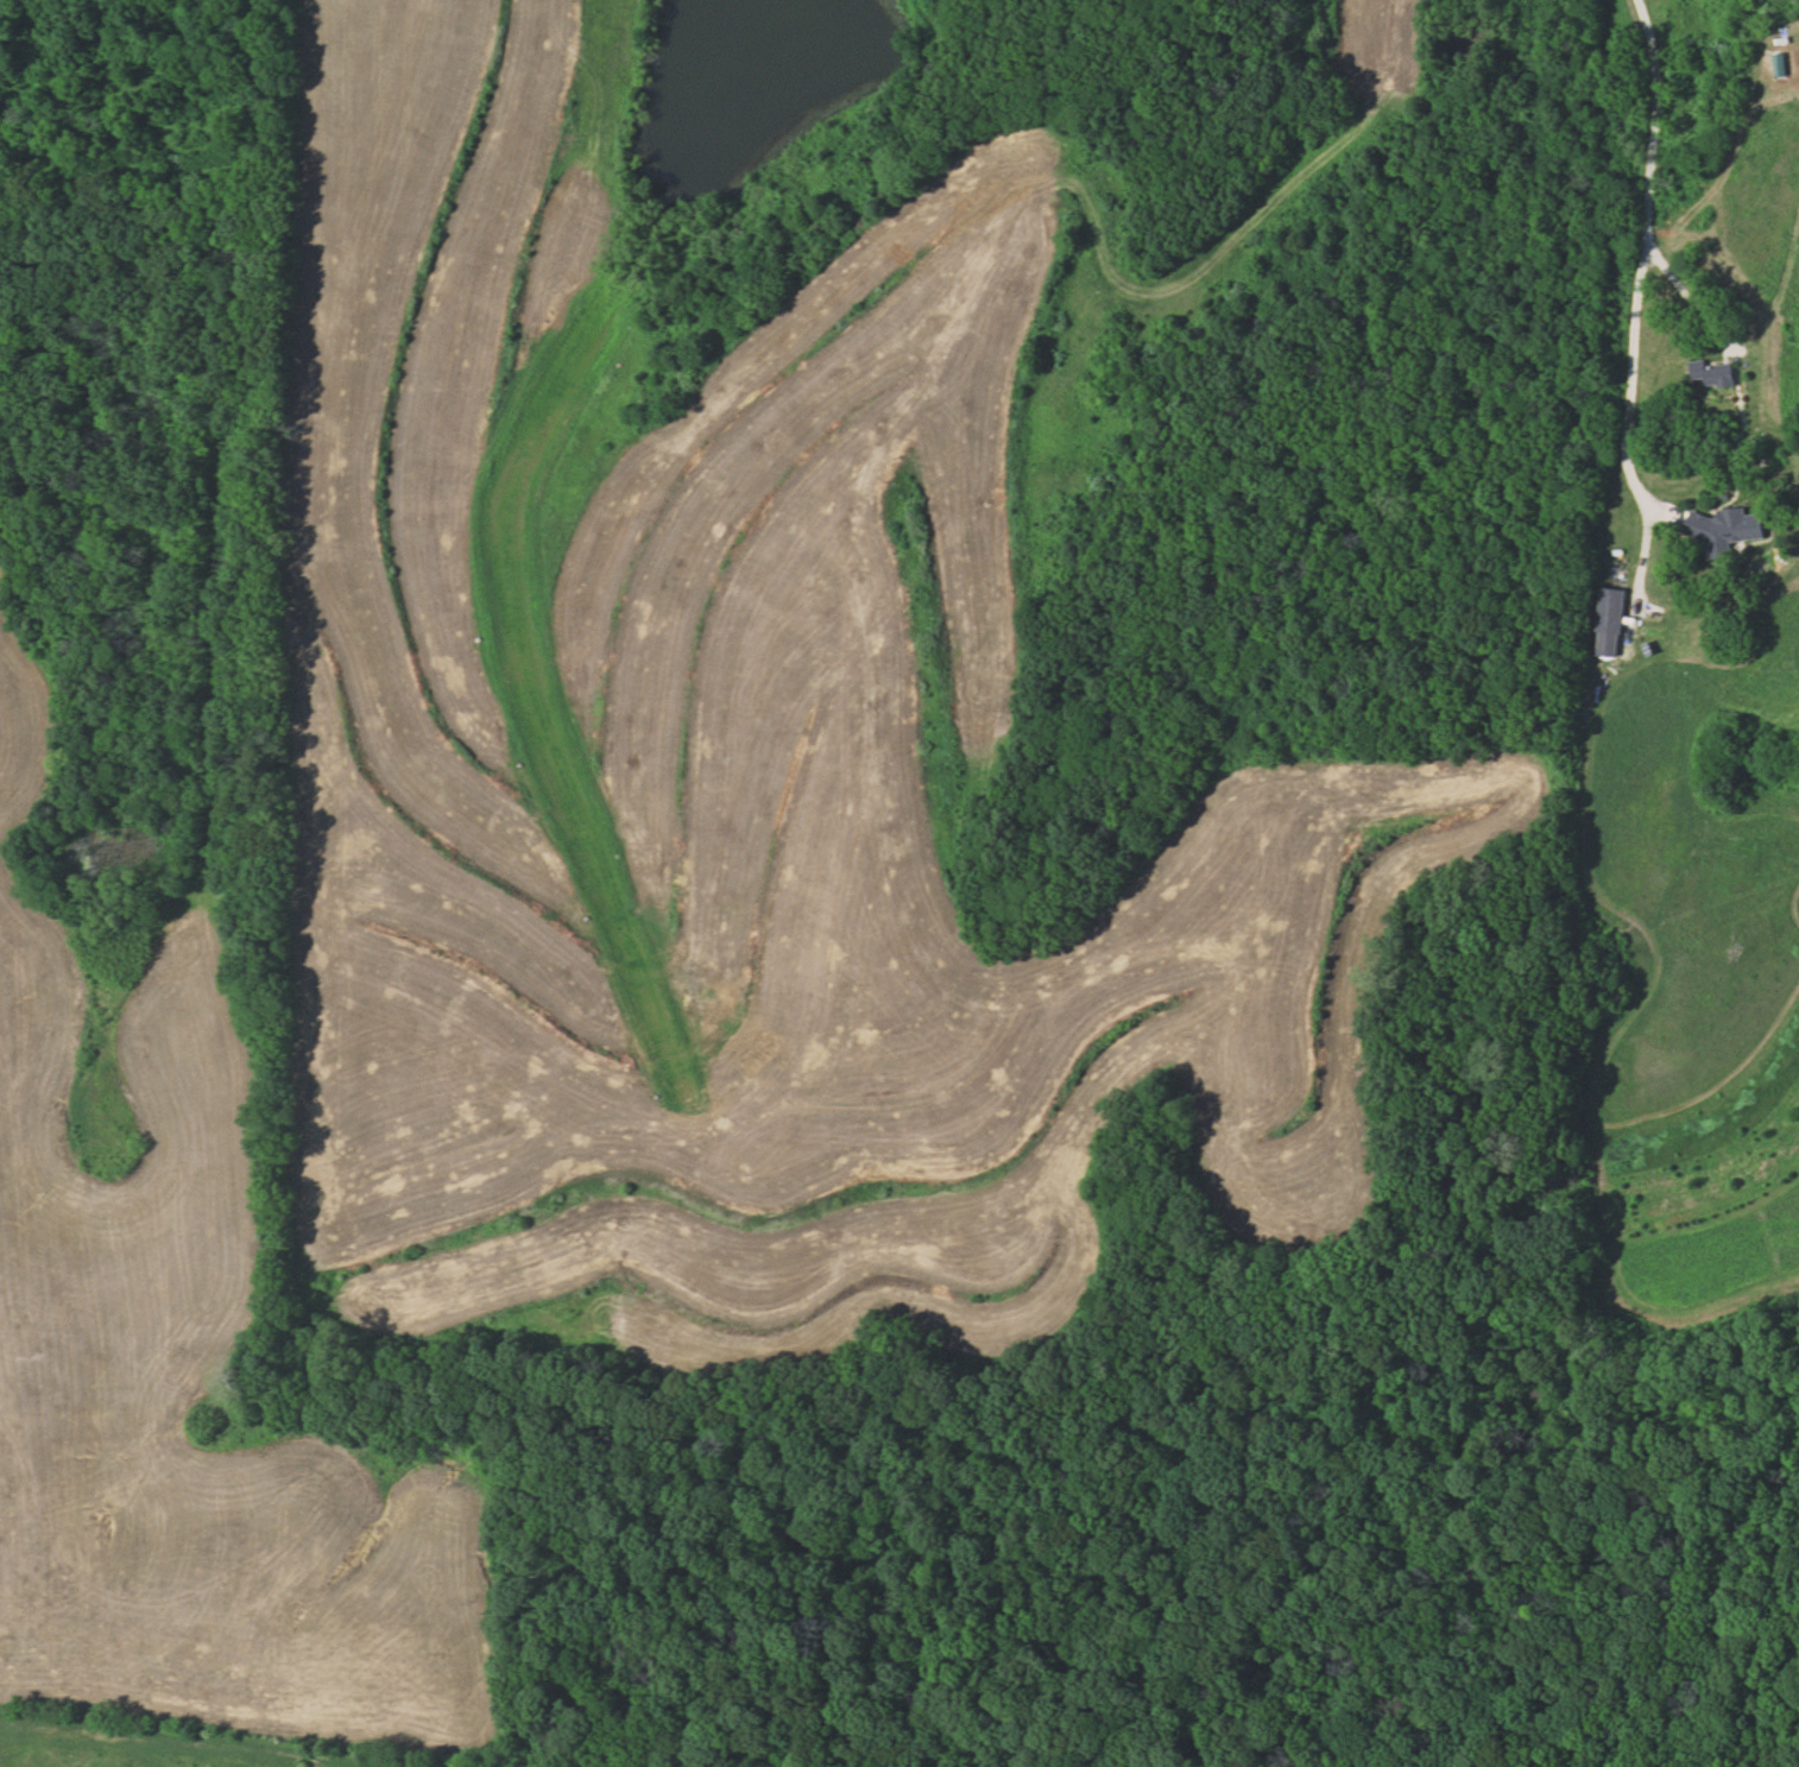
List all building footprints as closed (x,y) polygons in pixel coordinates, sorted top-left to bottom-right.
[(1706,379),(1706,388),(1737,387),(1736,362),(1693,364),(1693,379),(1706,379)] [(1733,542),(1767,539),(1765,516),(1761,515),(1747,516),(1746,509),(1721,511),(1718,519),(1693,511),(1686,534),(1710,542),(1712,561),(1732,559),(1731,549),(1733,542)] [(1627,590),(1603,588),(1598,632),(1622,635),(1627,590)]
